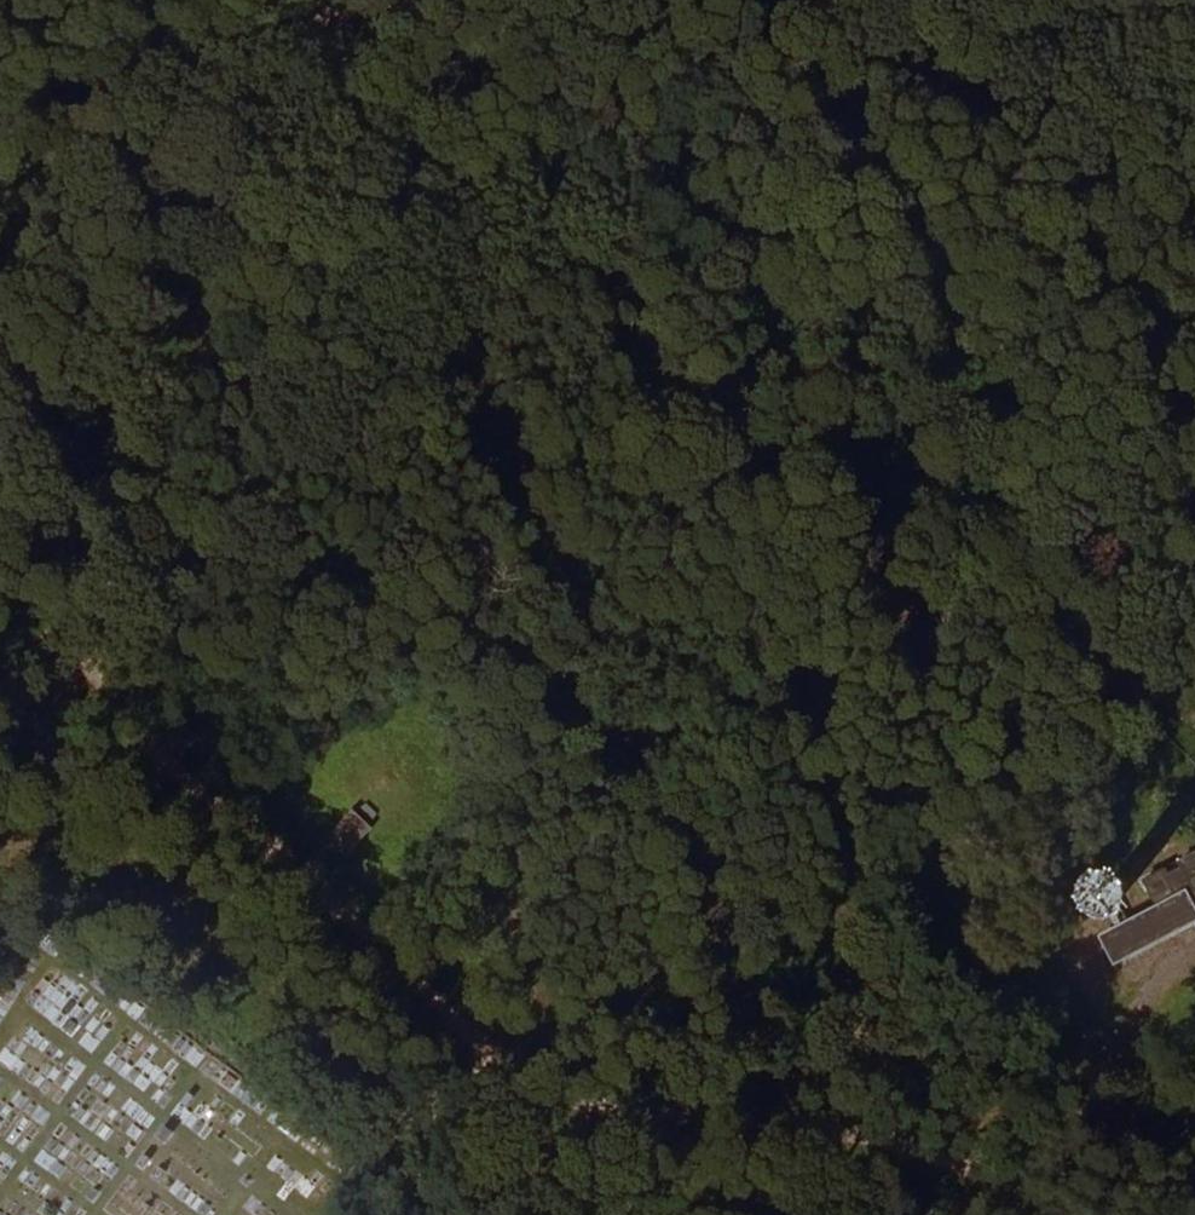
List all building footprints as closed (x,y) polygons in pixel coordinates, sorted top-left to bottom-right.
[(353,788),(330,815),(349,831),(372,805),(353,788)] [(1178,866),(1183,877),(1170,883),(1178,900),(1098,937),(1119,978),(1194,940),(1194,858),(1178,866)] [(1103,894),(1097,897),(1095,903),(1096,909),(1101,913),(1107,914),(1113,911),(1115,905),(1114,898),(1109,894),(1103,894)]
